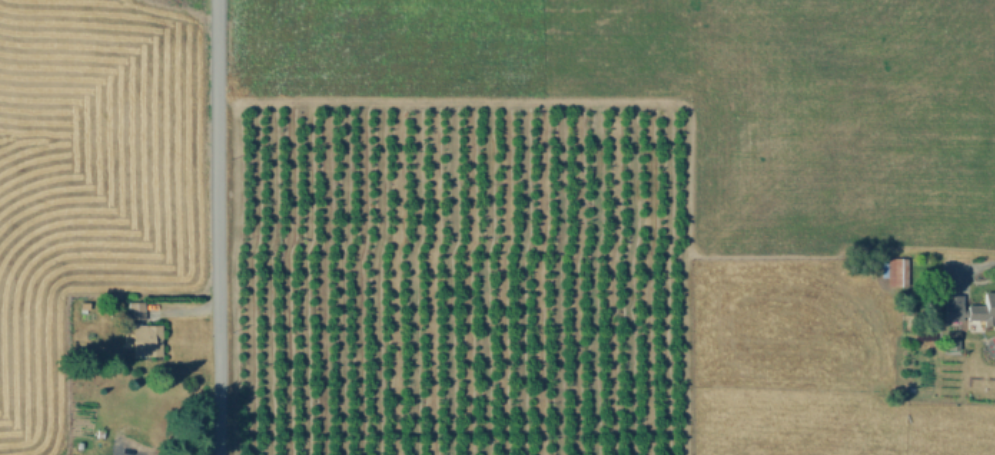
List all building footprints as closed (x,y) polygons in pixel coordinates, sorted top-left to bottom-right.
[(908,258),(908,286),(888,286),(888,258),(908,258)] [(983,280),(994,281),(994,322),(945,321),(945,295),(963,295),(963,302),(983,302),(983,280)] [(146,303),(146,316),(129,316),(129,303),(146,303)] [(162,324),(162,356),(134,356),(134,324),(162,324)] [(960,331),(958,350),(948,349),(949,338),(947,338),(947,330),(960,331)]
